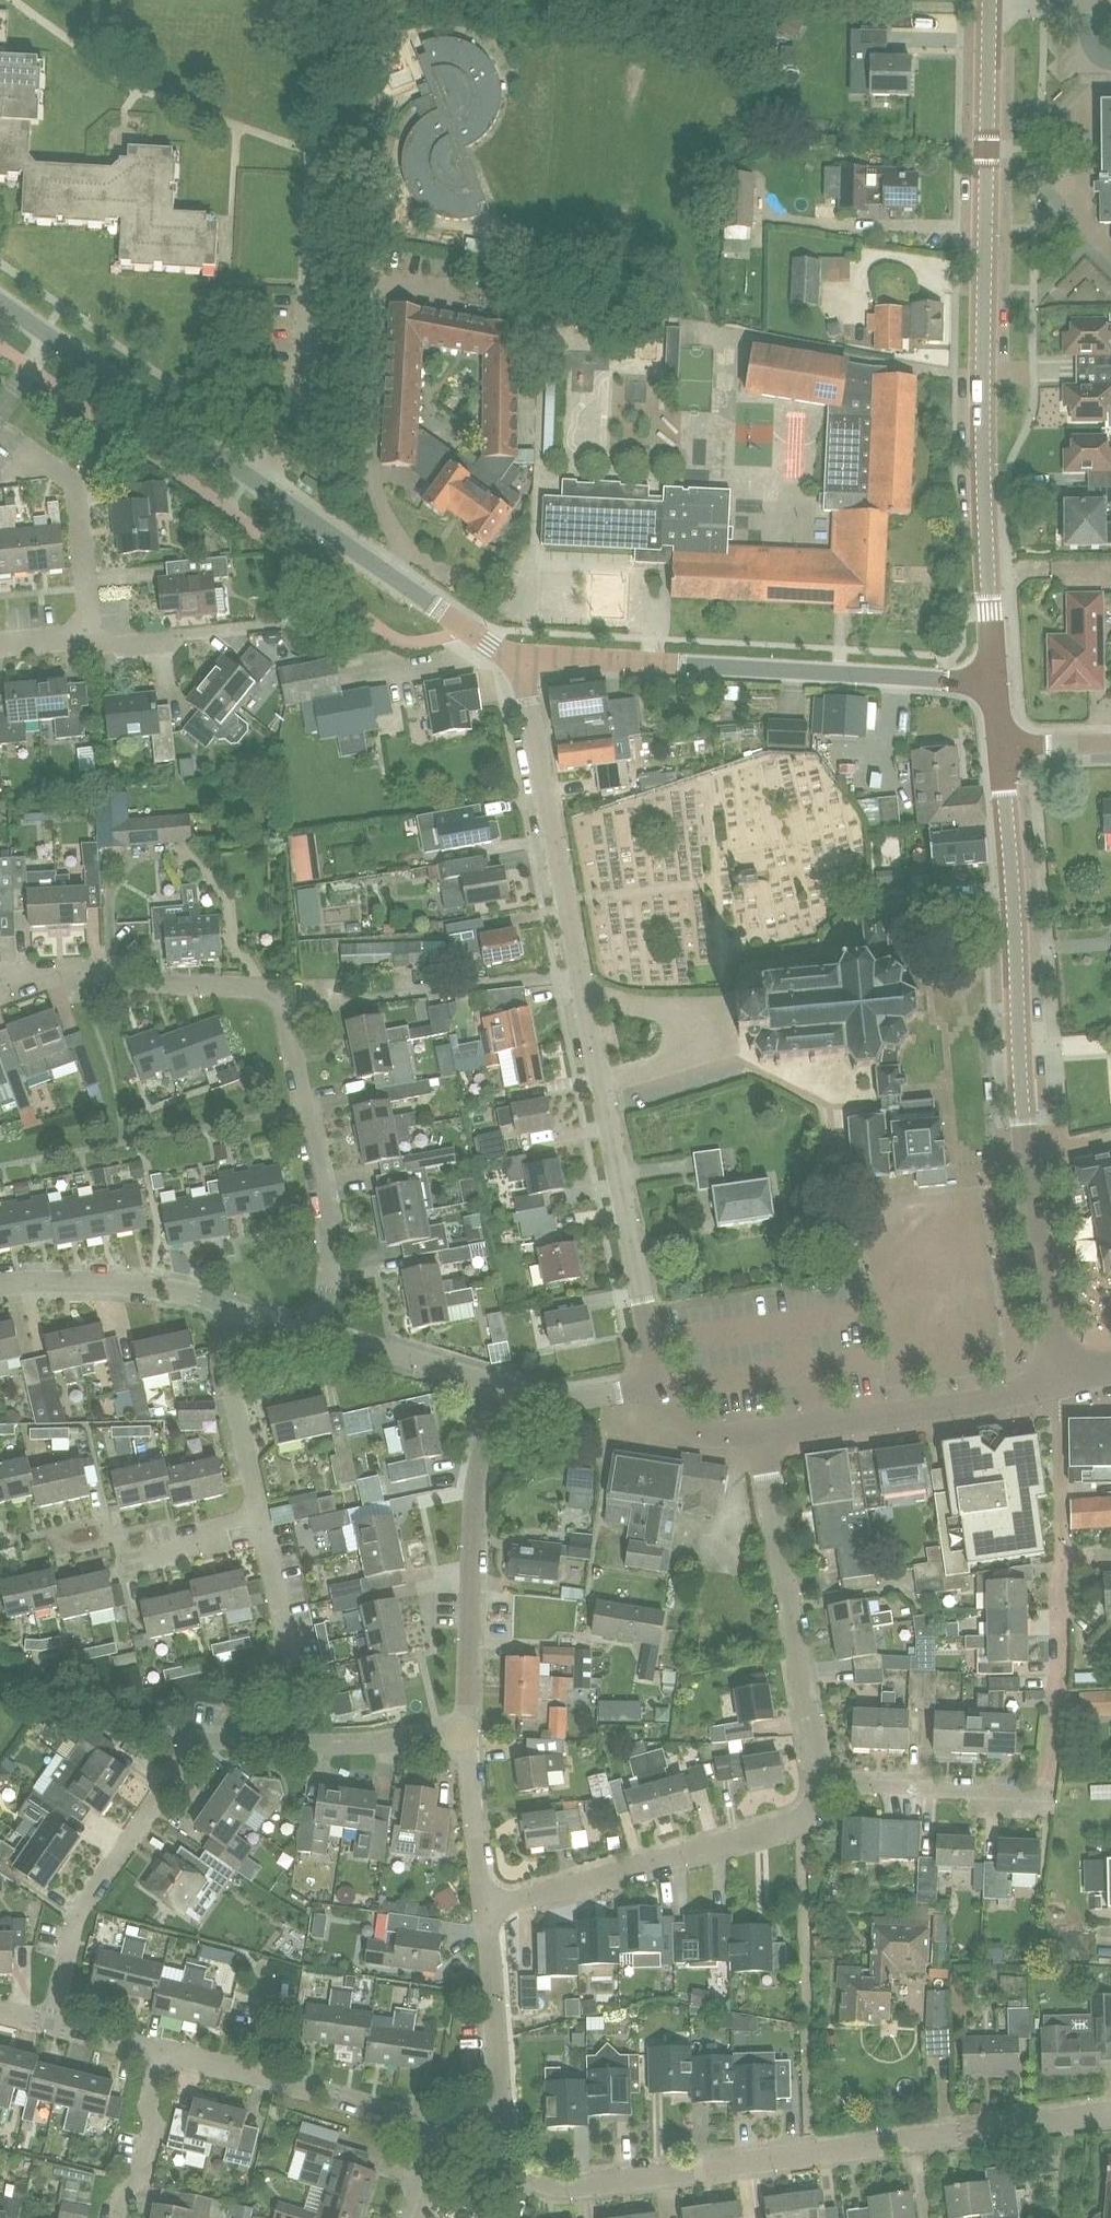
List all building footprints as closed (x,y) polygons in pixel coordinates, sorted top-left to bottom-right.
[(7,45),(8,13),(0,13),(0,45),(7,45)] [(910,95),(910,58),(885,58),(885,45),(887,45),(887,31),(859,31),(859,45),(871,45),(871,95),(910,95)] [(429,41),(422,43),(426,54),(419,57),(415,49),(414,49),(427,83),(418,87),(423,99),(432,95),(438,110),(432,113),(426,117),(421,121),(416,126),(412,132),(408,138),(405,144),(404,151),(402,158),(402,165),(403,172),(404,178),(406,185),(410,191),(413,197),(418,202),(423,207),(428,211),(435,215),(441,217),(448,219),(455,220),(462,220),(468,219),(475,218),(482,215),(477,205),(485,202),(489,210),(490,210),(466,148),(472,145),(478,142),(483,137),(488,132),(492,127),(496,121),(498,114),(500,108),(501,101),(502,94),(501,87),(500,80),(497,74),(494,67),(491,62),(486,56),(481,52),(475,47),(469,44),(463,41),(456,40),(449,39),(442,39),(435,39),(429,41)] [(173,150),(130,148),(129,160),(121,159),(121,163),(113,169),(38,166),(31,159),(32,125),(38,125),(41,72),(38,72),(38,60),(0,58),(0,178),(10,179),(10,175),(22,176),(22,173),(25,173),(23,216),(35,217),(34,221),(106,224),(106,221),(120,222),(120,219),(123,219),(121,262),(131,263),(131,267),(204,271),(205,266),(216,266),(218,223),(207,222),(208,214),(172,213),(175,162),(173,162),(173,150)] [(1108,104),(1108,173),(1100,173),(1100,175),(1100,178),(1101,178),(1101,184),(1101,220),(1110,220),(1110,104),(1108,104)] [(916,207),(917,175),(896,175),(896,169),(869,169),(869,167),(841,167),(840,210),(868,211),(868,189),(884,189),(884,207),(916,207)] [(723,227),(752,229),(755,176),(726,174),(723,227)] [(734,231),(734,249),(762,249),(762,231),(734,231)] [(791,261),(790,304),(820,305),(821,262),(791,261)] [(862,293),(862,270),(839,271),(840,293),(862,293)] [(441,517),(446,510),(472,528),(467,535),(487,549),(510,512),(519,497),(497,483),(513,464),(534,465),(534,451),(517,451),(518,331),(530,331),(531,289),(518,288),(518,295),(508,295),(507,317),(518,317),(517,328),(391,304),(390,326),(382,465),(415,467),(414,470),(437,486),(423,504),(441,517)] [(941,342),(942,307),(915,306),(915,309),(877,308),(876,351),(901,352),(902,322),(914,323),(914,341),(941,342)] [(1110,368),(1110,322),(1103,323),(1103,319),(1072,319),(1072,333),(1065,333),(1065,352),(1088,352),(1089,368),(1110,368)] [(681,329),(668,328),(665,380),(679,380),(681,329)] [(747,393),(828,406),(823,511),(834,511),(832,553),(829,605),(850,606),(849,613),(883,615),(888,514),(909,515),(915,377),(876,376),(877,369),(754,348),(747,393)] [(1089,368),(1089,384),(1066,385),(1065,404),(1073,404),(1073,418),(1107,418),(1107,404),(1110,404),(1110,368),(1089,368)] [(1088,486),(1110,486),(1110,450),(1107,450),(1107,437),(1074,436),(1074,450),(1066,450),(1066,469),(1088,469),(1088,486)] [(784,456),(785,440),(748,439),(748,456),(784,456)] [(723,482),(721,450),(703,451),(705,483),(723,482)] [(684,488),(664,488),(663,498),(649,497),(649,488),(620,487),(621,483),(593,482),(593,485),(577,484),(577,482),(563,481),(562,499),(542,499),(540,544),(636,548),(636,563),(673,565),(671,598),(829,605),(832,553),(728,548),(731,491),(689,489),(688,491),(684,491),(684,488)] [(154,513),(167,512),(165,483),(135,486),(136,502),(112,504),(114,527),(118,527),(120,554),(157,551),(154,513)] [(1088,486),(1088,501),(1070,501),(1070,502),(1066,502),(1066,546),(1110,546),(1110,521),(1104,521),(1104,505),(1110,505),(1110,486),(1088,486)] [(47,504),(49,518),(52,520),(53,527),(34,529),(38,571),(65,569),(58,503),(47,504)] [(38,571),(34,529),(15,531),(15,524),(17,521),(15,507),(6,508),(12,574),(38,571)] [(6,508),(0,508),(0,525),(1,532),(0,532),(0,575),(12,574),(6,508)] [(213,578),(229,577),(227,557),(188,561),(189,576),(159,579),(162,612),(177,610),(178,617),(210,614),(208,592),(214,592),(213,578)] [(1100,678),(1099,638),(1099,596),(1068,596),(1069,638),(1064,638),(1049,654),(1050,683),(1056,689),(1090,688),(1100,678)] [(223,658),(205,680),(241,708),(274,667),(252,649),(236,668),(223,658)] [(322,740),(377,730),(369,689),(343,693),(336,659),(280,670),(287,705),(314,700),(322,740)] [(427,685),(431,710),(479,703),(475,678),(427,685)] [(235,715),(241,708),(205,680),(188,702),(200,712),(184,731),(207,749),(216,738),(219,741),(226,740),(239,724),(238,718),(235,715)] [(636,699),(621,701),(606,703),(603,680),(549,686),(557,745),(613,738),(641,735),(636,699)] [(66,681),(36,684),(40,722),(54,720),(57,740),(86,737),(83,708),(69,709),(66,681)] [(36,684),(6,687),(8,715),(0,716),(0,746),(26,743),(24,723),(40,722),(36,684)] [(740,688),(727,687),(726,701),(739,702),(740,688)] [(156,762),(176,760),(172,727),(160,728),(156,695),(107,700),(111,739),(153,734),(156,762)] [(827,695),(825,731),(864,734),(866,698),(827,695)] [(480,709),(479,703),(431,710),(435,735),(470,730),(467,711),(480,709)] [(807,724),(770,722),(769,746),(806,748),(807,724)] [(614,761),(613,738),(557,745),(561,770),(595,766),(598,792),(629,787),(626,760),(614,761)] [(960,828),(985,826),(981,790),(958,791),(954,750),(914,754),(919,825),(928,825),(941,824),(942,834),(960,833),(960,828)] [(899,827),(897,799),(877,800),(879,828),(899,827)] [(493,822),(489,823),(488,819),(472,822),(469,807),(417,816),(420,832),(424,853),(443,850),(443,851),(492,842),(492,840),(496,839),(501,837),(498,823),(493,822)] [(189,818),(163,821),(165,844),(192,842),(189,818)] [(165,844),(163,821),(130,824),(132,847),(165,844)] [(987,864),(985,826),(960,828),(960,833),(942,834),(941,824),(928,825),(931,868),(987,864)] [(301,836),(305,885),(326,883),(322,835),(301,836)] [(99,880),(98,853),(96,853),(96,852),(82,852),(83,867),(85,867),(86,886),(101,885),(100,880),(99,880)] [(504,870),(492,872),(489,857),(468,861),(437,866),(442,893),(455,890),(455,895),(465,893),(468,906),(509,899),(504,870)] [(30,929),(58,928),(56,876),(29,878),(28,859),(12,860),(13,890),(14,890),(28,889),(28,895),(29,895),(30,929)] [(15,914),(14,890),(13,890),(12,860),(0,860),(0,914),(15,914)] [(733,886),(757,884),(756,872),(732,874),(733,886)] [(88,927),(86,890),(73,891),(72,877),(59,878),(59,876),(56,876),(58,928),(88,927)] [(326,889),(306,890),(308,932),(328,931),(326,889)] [(199,908),(184,909),(188,946),(196,945),(199,963),(222,961),(219,919),(200,921),(199,908)] [(188,946),(184,909),(154,912),(157,942),(167,941),(169,965),(199,963),(196,945),(188,946)] [(812,957),(813,965),(805,966),(805,968),(802,968),(802,974),(771,977),(771,971),(767,971),(768,977),(756,979),(754,975),(751,977),(754,980),(749,991),(744,991),(745,994),(749,994),(756,1005),(737,1006),(739,1037),(750,1036),(752,1040),(755,1043),(754,1047),(750,1047),(751,1050),(755,1050),(761,1059),(759,1063),(762,1064),(764,1061),(775,1060),(776,1066),(780,1065),(779,1060),(810,1057),(811,1063),(815,1063),(814,1057),(846,1054),(855,1067),(853,1070),(856,1071),(858,1067),(875,1066),(877,1069),(876,1069),(879,1100),(881,1100),(882,1108),(890,1107),(889,1099),(900,1098),(901,1098),(901,1089),(906,1086),(906,1078),(900,1076),(899,1067),(898,1068),(897,1057),(900,1056),(898,1051),(908,1040),(912,1041),(913,1038),(908,1037),(903,1025),(917,1017),(920,1018),(921,1015),(918,1014),(916,997),(919,994),(917,992),(914,995),(901,987),(902,976),(907,974),(906,971),(902,973),(890,964),(891,959),(888,959),(887,947),(889,947),(886,917),(861,919),(864,949),(865,949),(864,954),(847,955),(845,951),(842,953),(843,954),(812,957)] [(481,920),(447,927),(453,962),(466,960),(465,955),(484,951),(486,966),(520,960),(515,930),(484,936),(481,920)] [(342,966),(395,963),(395,969),(409,968),(409,963),(448,961),(447,941),(341,946),(342,966)] [(531,1010),(518,1013),(516,988),(487,992),(488,1009),(506,1007),(508,1016),(492,1019),(495,1033),(474,1037),(464,1052),(464,1054),(453,1056),(454,1062),(485,1056),(498,1054),(514,1051),(537,1046),(531,1010)] [(434,1036),(448,1034),(444,1006),(429,1009),(434,1036)] [(68,1051),(54,1013),(32,1021),(46,1059),(50,1071),(76,1062),(73,1053),(68,1051)] [(411,1040),(408,1026),(386,1031),(383,1017),(348,1024),(353,1052),(388,1045),(406,1042),(405,1041),(411,1040)] [(219,1018),(190,1029),(205,1070),(218,1065),(217,1062),(231,1057),(232,1060),(234,1060),(219,1018)] [(32,1021),(8,1029),(16,1051),(0,1056),(0,1061),(17,1108),(25,1130),(43,1124),(42,1120),(36,1121),(20,1075),(25,1073),(27,1079),(50,1071),(46,1059),(32,1021)] [(205,1070),(190,1029),(161,1039),(171,1072),(175,1081),(190,1076),(189,1072),(201,1067),(203,1071),(205,1070)] [(171,1072),(161,1039),(158,1030),(128,1041),(142,1083),(157,1077),(156,1074),(170,1068),(171,1072)] [(411,1069),(408,1055),(406,1042),(388,1045),(353,1052),(358,1079),(376,1076),(379,1090),(404,1085),(430,1080),(430,1079),(413,1082),(411,1069)] [(544,1082),(537,1046),(514,1051),(520,1086),(544,1082)] [(86,1089),(99,1084),(86,1048),(73,1053),(76,1062),(86,1089)] [(500,1065),(498,1054),(485,1056),(454,1062),(456,1073),(500,1065)] [(0,1061),(0,1095),(3,1102),(1,1103),(5,1112),(17,1108),(0,1061)] [(432,1093),(430,1080),(404,1085),(407,1098),(432,1093)] [(940,1120),(935,1120),(933,1099),(901,1102),(900,1098),(889,1099),(890,1107),(882,1108),(883,1116),(848,1119),(854,1178),(899,1174),(900,1175),(915,1173),(916,1187),(929,1186),(928,1172),(945,1170),(940,1120)] [(517,1136),(552,1130),(547,1101),(512,1107),(513,1108),(498,1111),(501,1129),(516,1126),(517,1136)] [(394,1117),(391,1102),(355,1108),(360,1137),(407,1128),(417,1126),(415,1113),(394,1117)] [(410,1141),(407,1128),(360,1137),(365,1165),(401,1159),(398,1143),(410,1141)] [(483,1163),(507,1158),(502,1132),(478,1137),(483,1163)] [(405,1157),(408,1172),(457,1163),(454,1148),(405,1157)] [(718,1228),(775,1220),(769,1180),(725,1186),(720,1150),(694,1153),(699,1192),(712,1189),(718,1228)] [(558,1159),(529,1165),(527,1155),(505,1159),(509,1184),(526,1181),(528,1196),(515,1198),(518,1213),(545,1208),(542,1193),(564,1189),(558,1159)] [(1074,1162),(1079,1187),(1086,1186),(1105,1273),(1110,1272),(1110,1155),(1074,1162)] [(424,1212),(418,1184),(459,1176),(464,1203),(480,1200),(472,1160),(457,1163),(408,1172),(377,1178),(380,1191),(379,1191),(381,1203),(375,1206),(378,1220),(424,1212)] [(279,1163),(249,1169),(257,1212),(287,1206),(279,1163)] [(257,1212),(249,1169),(218,1175),(219,1181),(227,1217),(257,1212)] [(227,1217),(219,1181),(208,1183),(210,1194),(191,1198),(199,1241),(231,1235),(227,1217)] [(140,1186),(109,1191),(117,1234),(148,1229),(140,1186)] [(117,1234),(109,1191),(79,1197),(87,1240),(117,1234)] [(54,1240),(49,1203),(47,1196),(17,1202),(25,1245),(54,1240)] [(87,1240),(79,1197),(49,1203),(54,1240),(55,1246),(87,1240)] [(199,1241),(191,1198),(161,1203),(169,1247),(199,1241)] [(17,1202),(0,1205),(0,1250),(25,1245),(17,1202)] [(553,1217),(549,1218),(547,1207),(545,1208),(518,1213),(513,1214),(515,1224),(521,1223),(523,1238),(535,1235),(546,1289),(561,1286),(560,1283),(580,1279),(574,1245),(555,1249),(554,1243),(553,1244),(550,1232),(556,1231),(553,1217)] [(429,1239),(424,1212),(378,1220),(381,1235),(388,1236),(390,1247),(429,1239)] [(437,1238),(440,1252),(472,1246),(469,1232),(437,1238)] [(472,1261),(471,1256),(489,1253),(487,1243),(472,1246),(440,1252),(442,1266),(472,1261)] [(452,1278),(441,1281),(438,1267),(404,1273),(409,1301),(473,1289),(455,1292),(452,1278)] [(449,1323),(447,1309),(462,1306),(463,1310),(476,1307),(473,1289),(409,1301),(415,1330),(449,1323)] [(592,1339),(586,1309),(556,1315),(554,1303),(535,1307),(537,1319),(546,1317),(552,1347),(592,1339)] [(494,1346),(508,1343),(502,1313),(488,1316),(494,1346)] [(0,1326),(0,1378),(11,1376),(8,1361),(22,1358),(14,1323),(0,1326)] [(100,1326),(74,1332),(84,1377),(96,1374),(94,1364),(108,1361),(100,1326)] [(84,1377),(74,1332),(45,1339),(53,1374),(63,1372),(66,1386),(84,1382),(83,1377),(84,1377)] [(190,1334),(163,1340),(170,1374),(172,1383),(184,1381),(182,1372),(198,1368),(190,1334)] [(170,1374),(163,1340),(134,1347),(142,1381),(170,1374)] [(497,1355),(504,1370),(522,1362),(515,1347),(497,1355)] [(51,1424),(42,1381),(37,1360),(23,1363),(29,1392),(36,1425),(51,1424)] [(134,1414),(128,1389),(123,1364),(110,1367),(121,1417),(134,1414)] [(66,1424),(55,1378),(42,1381),(51,1424),(66,1424)] [(150,1410),(144,1385),(128,1389),(134,1414),(136,1422),(180,1421),(178,1409),(164,1413),(162,1407),(150,1410)] [(331,1434),(327,1415),(323,1398),(296,1404),(304,1440),(331,1434)] [(304,1440),(296,1404),(268,1410),(276,1446),(304,1440)] [(215,1420),(215,1405),(180,1406),(180,1409),(178,1409),(180,1421),(215,1420)] [(424,1459),(441,1455),(433,1419),(400,1426),(408,1461),(388,1465),(392,1484),(428,1476),(424,1459)] [(204,1431),(204,1421),(183,1422),(183,1431),(204,1431)] [(1069,1422),(1070,1485),(1110,1484),(1110,1421),(1069,1422)] [(183,1431),(183,1422),(165,1422),(165,1432),(183,1431)] [(0,1426),(0,1436),(15,1435),(15,1426),(0,1426)] [(129,1438),(129,1427),(113,1428),(113,1439),(115,1438),(120,1461),(123,1463),(126,1462),(128,1458),(127,1455),(133,1453),(129,1438)] [(152,1427),(129,1427),(129,1438),(152,1438),(152,1427)] [(997,1427),(978,1429),(959,1432),(960,1442),(954,1443),(949,1444),(945,1445),(941,1445),(948,1493),(934,1495),(941,1546),(945,1578),(965,1575),(969,1575),(968,1566),(1044,1555),(1036,1500),(1045,1498),(1037,1438),(1008,1442),(1007,1434),(997,1427)] [(53,1440),(53,1429),(31,1429),(31,1440),(53,1440)] [(69,1429),(53,1429),(53,1440),(53,1450),(68,1450),(68,1440),(69,1440),(69,1429)] [(358,1482),(348,1435),(332,1438),(336,1455),(330,1457),(337,1486),(339,1486),(342,1495),(356,1493),(354,1483),(358,1482)] [(922,1448),(859,1457),(866,1511),(884,1509),(883,1495),(908,1491),(908,1488),(927,1486),(922,1448)] [(680,1462),(615,1452),(607,1499),(608,1499),(605,1521),(629,1525),(627,1542),(629,1543),(626,1566),(666,1572),(677,1498),(682,1499),(681,1504),(685,1504),(684,1511),(715,1515),(718,1497),(724,1498),(729,1469),(701,1464),(702,1457),(681,1454),(680,1462)] [(866,1511),(859,1457),(858,1454),(846,1455),(846,1454),(807,1460),(821,1550),(839,1548),(841,1562),(840,1563),(842,1580),(875,1575),(876,1582),(882,1581),(881,1572),(880,1565),(874,1566),(872,1558),(866,1511)] [(35,1494),(30,1472),(28,1459),(2,1465),(9,1500),(35,1495),(35,1494)] [(83,1460),(56,1466),(65,1502),(91,1496),(83,1460)] [(218,1460),(191,1466),(199,1502),(226,1496),(218,1460)] [(171,1498),(167,1471),(165,1462),(138,1468),(146,1503),(171,1498)] [(2,1465),(0,1466),(0,1502),(9,1500),(2,1465)] [(65,1502),(56,1466),(30,1472),(35,1494),(35,1495),(38,1508),(65,1502)] [(199,1502),(191,1466),(167,1471),(171,1498),(173,1507),(199,1502)] [(146,1503),(138,1468),(112,1474),(120,1509),(146,1503)] [(1070,1501),(1070,1529),(1110,1526),(1110,1498),(1070,1501)] [(292,1520),(322,1514),(319,1499),(289,1505),(292,1520)] [(317,1532),(351,1525),(347,1510),(314,1517),(317,1532)] [(353,1524),(359,1551),(399,1543),(393,1516),(353,1524)] [(590,1559),(592,1542),(570,1540),(570,1547),(560,1546),(561,1546),(529,1542),(528,1547),(513,1546),(510,1575),(558,1580),(560,1557),(584,1559),(584,1562),(590,1562),(590,1559)] [(405,1571),(399,1543),(359,1551),(365,1579),(405,1571)] [(945,1578),(941,1546),(926,1548),(927,1563),(912,1565),(915,1582),(942,1578),(945,1578)] [(1026,1610),(1025,1583),(1028,1583),(1027,1566),(977,1573),(977,1593),(986,1593),(987,1610),(1026,1610)] [(60,1607),(57,1583),(53,1570),(26,1576),(35,1613),(60,1607)] [(108,1572),(82,1578),(90,1614),(115,1608),(108,1572)] [(243,1572),(217,1577),(225,1613),(251,1608),(243,1572)] [(1110,1613),(1110,1573),(1103,1573),(1106,1614),(1110,1613)] [(966,1590),(965,1575),(945,1578),(942,1578),(944,1593),(966,1590)] [(26,1576),(0,1582),(0,1584),(9,1619),(35,1613),(26,1576)] [(225,1613),(217,1577),(190,1583),(192,1592),(199,1619),(225,1613)] [(90,1614),(82,1578),(57,1583),(60,1607),(63,1620),(90,1614)] [(942,1578),(915,1582),(917,1597),(944,1593),(942,1578)] [(330,1586),(332,1600),(365,1592),(363,1579),(330,1586)] [(199,1619),(192,1592),(167,1598),(174,1634),(201,1628),(199,1619)] [(174,1634),(167,1598),(141,1603),(149,1639),(174,1634)] [(396,1601),(368,1607),(361,1609),(366,1634),(402,1626),(396,1601)] [(890,1612),(869,1616),(866,1602),(828,1608),(832,1635),(892,1625),(890,1612)] [(625,1640),(630,1608),(598,1603),(593,1635),(625,1640)] [(663,1613),(630,1608),(625,1640),(645,1643),(639,1678),(652,1681),(663,1613)] [(1026,1636),(1026,1610),(987,1610),(987,1637),(1026,1636)] [(931,1614),(912,1617),(916,1638),(933,1638),(931,1614)] [(326,1623),(315,1625),(319,1644),(330,1642),(326,1623)] [(875,1654),(871,1629),(892,1625),(832,1635),(837,1660),(875,1654)] [(408,1654),(402,1626),(366,1634),(372,1660),(395,1656),(408,1654)] [(61,1636),(42,1640),(41,1640),(41,1652),(63,1647),(61,1636)] [(1026,1636),(987,1637),(965,1637),(965,1650),(987,1650),(988,1663),(978,1664),(978,1674),(989,1674),(1014,1674),(1013,1663),(1027,1663),(1026,1636)] [(255,1656),(251,1637),(231,1641),(236,1660),(255,1656)] [(41,1652),(41,1640),(26,1639),(26,1650),(41,1652)] [(236,1660),(231,1641),(212,1645),(214,1656),(223,1663),(236,1660)] [(335,1662),(330,1642),(319,1644),(323,1665),(335,1662)] [(117,1643),(97,1647),(100,1658),(119,1654),(117,1643)] [(1092,1656),(1101,1669),(1110,1662),(1110,1653),(1107,1646),(1092,1656)] [(100,1658),(97,1647),(77,1651),(80,1662),(100,1658)] [(575,1665),(575,1650),(544,1648),(544,1664),(575,1665)] [(508,1659),(507,1687),(537,1688),(567,1689),(567,1688),(591,1690),(591,1689),(597,1689),(603,1683),(603,1680),(591,1679),(591,1669),(592,1650),(575,1650),(575,1665),(574,1678),(550,1677),(538,1677),(538,1660),(508,1659)] [(909,1670),(911,1656),(884,1655),(884,1670),(909,1671),(910,1671),(909,1670)] [(400,1681),(395,1656),(372,1660),(359,1662),(365,1689),(400,1681)] [(939,1658),(911,1656),(909,1670),(924,1670),(938,1671),(939,1658)] [(202,1662),(182,1667),(184,1677),(204,1673),(202,1662)] [(184,1677),(182,1667),(164,1671),(167,1681),(184,1677)] [(884,1685),(883,1670),(855,1671),(855,1685),(884,1685)] [(922,1709),(924,1672),(910,1671),(909,1671),(908,1708),(922,1709)] [(936,1710),(938,1673),(924,1672),(922,1709),(936,1710)] [(676,1676),(664,1675),(661,1700),(673,1700),(676,1676)] [(767,1687),(766,1687),(764,1675),(746,1677),(748,1690),(735,1692),(740,1722),(709,1728),(712,1743),(726,1742),(754,1738),(752,1722),(772,1718),(767,1687)] [(329,1676),(317,1678),(322,1699),(333,1696),(329,1676)] [(1019,1678),(990,1679),(990,1695),(987,1754),(1014,1755),(1015,1717),(1003,1716),(1004,1692),(1020,1692),(1019,1678)] [(406,1707),(400,1681),(365,1689),(371,1715),(406,1707)] [(537,1716),(537,1700),(566,1701),(567,1689),(537,1688),(507,1687),(506,1715),(537,1716)] [(987,1754),(990,1695),(977,1696),(976,1715),(962,1714),(961,1753),(987,1754)] [(1083,1696),(1083,1715),(1110,1713),(1110,1695),(1083,1696)] [(337,1715),(333,1696),(322,1699),(326,1717),(337,1715)] [(567,1709),(550,1708),(548,1738),(566,1739),(567,1709)] [(879,1749),(881,1711),(854,1710),(854,1712),(850,1712),(848,1714),(847,1727),(849,1729),(853,1729),(853,1748),(879,1749)] [(908,1712),(881,1711),(879,1749),(906,1750),(908,1712)] [(961,1753),(962,1714),(935,1713),(934,1751),(961,1753)] [(78,1747),(79,1747),(69,1762),(116,1795),(130,1775),(108,1759),(115,1748),(89,1729),(78,1747)] [(692,1808),(688,1794),(683,1778),(669,1782),(666,1769),(668,1768),(663,1749),(647,1753),(644,1740),(641,1741),(664,1816),(692,1808)] [(664,1816),(641,1741),(626,1745),(629,1758),(628,1758),(633,1778),(639,1777),(642,1789),(627,1793),(635,1824),(664,1816)] [(715,1759),(719,1779),(746,1775),(749,1788),(783,1783),(777,1755),(745,1760),(744,1753),(715,1759)] [(546,1767),(560,1765),(559,1757),(515,1762),(520,1793),(549,1789),(546,1767)] [(116,1795),(69,1762),(58,1777),(57,1776),(42,1797),(65,1813),(68,1815),(79,1800),(101,1816),(116,1795)] [(688,1769),(690,1776),(695,1793),(710,1788),(703,1765),(688,1769)] [(623,1791),(620,1781),(609,1784),(606,1773),(588,1778),(594,1800),(623,1791)] [(230,1776),(213,1801),(245,1823),(254,1811),(267,1820),(284,1796),(280,1781),(263,1779),(254,1793),(230,1776)] [(349,1791),(322,1787),(319,1806),(304,1803),(299,1839),(327,1844),(330,1826),(344,1828),(349,1791)] [(445,1852),(449,1824),(451,1810),(436,1808),(438,1792),(407,1788),(407,1791),(401,1790),(398,1812),(404,1813),(401,1829),(395,1828),(392,1852),(428,1856),(428,1850),(445,1852)] [(377,1795),(349,1791),(344,1828),(357,1830),(355,1848),(359,1848),(358,1858),(383,1861),(388,1825),(373,1823),(377,1795)] [(57,1824),(65,1813),(42,1797),(35,1792),(19,1816),(41,1830),(32,1843),(62,1864),(80,1839),(57,1824)] [(236,1837),(245,1823),(213,1801),(195,1826),(212,1837),(204,1849),(237,1872),(252,1849),(236,1837)] [(569,1834),(582,1833),(580,1809),(524,1817),(529,1850),(559,1846),(556,1828),(568,1826),(569,1834)] [(878,1836),(892,1836),(905,1837),(904,1859),(918,1859),(919,1859),(919,1858),(920,1824),(892,1822),(845,1820),(845,1861),(877,1863),(878,1836)] [(937,1905),(938,1867),(955,1867),(955,1871),(970,1871),(970,1867),(973,1867),(973,1889),(983,1890),(984,1863),(972,1863),(973,1838),(939,1837),(937,1858),(919,1858),(919,1859),(918,1859),(916,1894),(897,1893),(896,1904),(916,1903),(937,1905)] [(1038,1874),(1038,1852),(1039,1841),(998,1840),(997,1863),(984,1862),(984,1863),(983,1890),(983,1898),(1000,1899),(999,1906),(1010,1907),(1011,1899),(1011,1881),(1003,1881),(1003,1873),(1038,1874)] [(62,1864),(32,1843),(23,1856),(1,1842),(0,1844),(0,1875),(15,1885),(23,1874),(45,1889),(62,1864)] [(203,1881),(211,1869),(180,1847),(171,1859),(169,1857),(148,1888),(182,1911),(203,1881)] [(1107,1860),(1084,1861),(1084,1893),(1107,1893),(1107,1909),(1110,1908),(1110,1860),(1107,1860)] [(447,1895),(450,1913),(466,1910),(463,1893),(447,1895)] [(926,1972),(928,1921),(929,1906),(908,1905),(908,1920),(875,1919),(873,1970),(839,1968),(839,1988),(843,1988),(841,2025),(879,2026),(879,2019),(890,2020),(891,1980),(897,1980),(898,1971),(926,1972)] [(619,1909),(618,1920),(619,1954),(662,1953),(673,1953),(673,1932),(661,1933),(660,1908),(619,1909)] [(436,1972),(441,1936),(418,1932),(420,1918),(389,1913),(385,1943),(369,1941),(366,1962),(394,1965),(394,1967),(436,1972)] [(731,1962),(730,1927),(730,1917),(687,1918),(687,1923),(673,1923),(673,1932),(673,1953),(674,1963),(689,1963),(689,1968),(717,1967),(717,1962),(731,1962)] [(620,1964),(619,1954),(618,1920),(577,1921),(578,1931),(578,1965),(620,1964)] [(12,1921),(2,1921),(0,1923),(0,1974),(12,1974),(12,1948),(25,1948),(25,1921),(12,1921)] [(786,1944),(773,1944),(772,1926),(730,1927),(731,1962),(732,1972),(786,1971),(786,1944)] [(578,1965),(578,1931),(535,1932),(535,1975),(520,1976),(521,2011),(539,2010),(538,1987),(551,1986),(551,1977),(579,1976),(578,1965)] [(123,1993),(137,1938),(126,1935),(121,1956),(100,1950),(91,1985),(123,1993)] [(147,1940),(137,1938),(123,1993),(154,2001),(161,1979),(164,1966),(143,1961),(147,1940)] [(933,1943),(931,1969),(946,1970),(948,1944),(933,1943)] [(184,2021),(197,1966),(187,1964),(182,1984),(161,1979),(154,2001),(151,2013),(184,2021)] [(221,2011),(225,1995),(212,1992),(214,1982),(205,1979),(208,1968),(197,1966),(184,2021),(217,2029),(217,2028),(219,2029),(223,2011),(221,2011)] [(335,2044),(343,1987),(332,1986),(329,2007),(307,2004),(302,2040),(335,2044)] [(354,1989),(343,1987),(335,2044),(367,2049),(371,2027),(373,2014),(351,2010),(354,1989)] [(414,2033),(417,2010),(418,2011),(422,1989),(409,1987),(406,2009),(399,2066),(432,2070),(436,2036),(414,2033)] [(1110,2058),(1110,1994),(1092,1995),(1093,2033),(1068,2034),(1068,2027),(1043,2028),(1044,2074),(1071,2073),(1071,2070),(1099,2070),(1099,2058),(1110,2058)] [(604,2016),(593,2019),(598,2040),(612,2037),(609,2021),(627,2016),(623,1999),(601,2004),(604,2016)] [(1017,2040),(1031,2039),(1030,2008),(1029,2000),(1008,2001),(1009,2009),(1009,2039),(964,2040),(965,2074),(993,2073),(993,2075),(1017,2074),(1017,2040)] [(399,2066),(406,2009),(395,2008),(392,2030),(371,2027),(367,2049),(365,2061),(399,2066)] [(937,2055),(956,2053),(955,2033),(936,2035),(937,2055)] [(630,2115),(629,2069),(629,2053),(620,2053),(607,2041),(595,2054),(586,2054),(587,2082),(588,2116),(630,2115)] [(692,2091),(691,2058),(690,2048),(648,2049),(649,2093),(692,2091)] [(13,2052),(0,2049),(0,2105),(13,2052)] [(38,2065),(39,2059),(13,2052),(0,2105),(0,2108),(10,2111),(16,2089),(29,2092),(38,2065)] [(791,2078),(776,2078),(775,2052),(745,2053),(745,2056),(733,2056),(733,2068),(733,2101),(734,2112),(777,2111),(776,2099),(791,2098),(791,2078)] [(733,2068),(733,2056),(691,2058),(692,2091),(692,2102),(733,2101),(733,2068)] [(54,2105),(63,2071),(38,2065),(29,2092),(22,2121),(33,2123),(39,2101),(54,2105)] [(588,2116),(587,2082),(561,2082),(561,2068),(545,2069),(546,2128),(588,2126),(588,2116)] [(75,2133),(89,2077),(63,2071),(54,2105),(70,2109),(64,2131),(75,2133)] [(106,2117),(111,2096),(114,2083),(89,2077),(75,2133),(85,2136),(91,2114),(106,2117)] [(212,2144),(222,2106),(216,2105),(215,2100),(202,2097),(199,2101),(196,2100),(190,2124),(175,2120),(168,2147),(183,2151),(187,2138),(212,2144)] [(248,2113),(245,2112),(243,2106),(229,2103),(225,2107),(222,2106),(212,2144),(238,2151),(235,2164),(239,2165),(238,2169),(246,2171),(247,2167),(250,2168),(257,2140),(242,2136),(248,2113)] [(300,2183),(327,2191),(367,2204),(376,2174),(363,2170),(369,2154),(301,2133),(296,2150),(309,2154),(300,2183)] [(1104,2213),(1102,2213),(1099,2213),(1095,2215),(1094,2216),(1092,2217),(1110,2217),(1110,2157),(1107,2156),(1105,2183),(1106,2183),(1104,2213)] [(1013,2166),(994,2169),(996,2188),(989,2189),(988,2182),(947,2188),(950,2217),(972,2217),(985,2216),(986,2217),(1020,2217),(1013,2166)] [(89,2209),(96,2175),(69,2168),(63,2203),(65,2204),(62,2217),(88,2217),(90,2209),(89,2209)] [(0,2199),(0,2217),(23,2217),(30,2184),(17,2182),(13,2201),(0,2199)] [(819,2192),(819,2188),(805,2189),(806,2194),(794,2196),(797,2217),(838,2217),(837,2208),(824,2209),(821,2192),(819,2192)] [(367,2204),(327,2191),(320,2215),(278,2202),(274,2217),(363,2217),(367,2204)] [(911,2193),(869,2199),(872,2217),(862,2217),(915,2217),(911,2193)] [(212,2200),(182,2194),(179,2210),(155,2205),(152,2217),(209,2217),(212,2200)] [(794,2196),(766,2200),(768,2217),(797,2217),(794,2196)] [(711,2207),(713,2217),(742,2217),(739,2203),(711,2207)] [(711,2207),(684,2211),(685,2217),(713,2217),(711,2207)]
